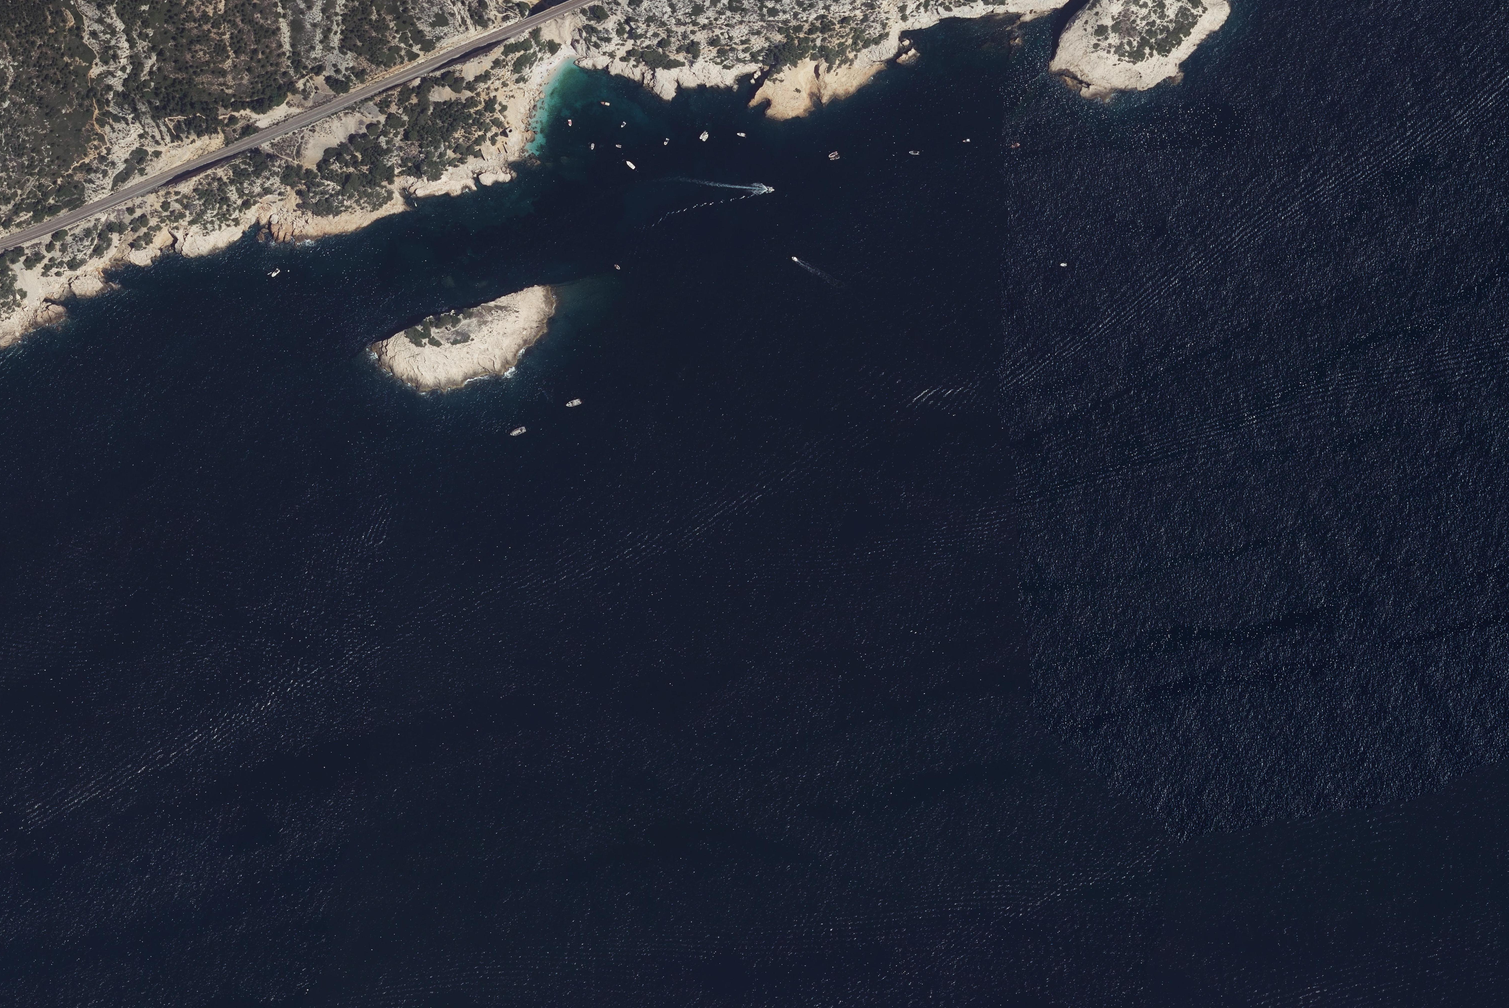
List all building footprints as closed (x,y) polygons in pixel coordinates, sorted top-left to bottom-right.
[(511,131),(505,134),(508,140),(514,138),(511,131)]
